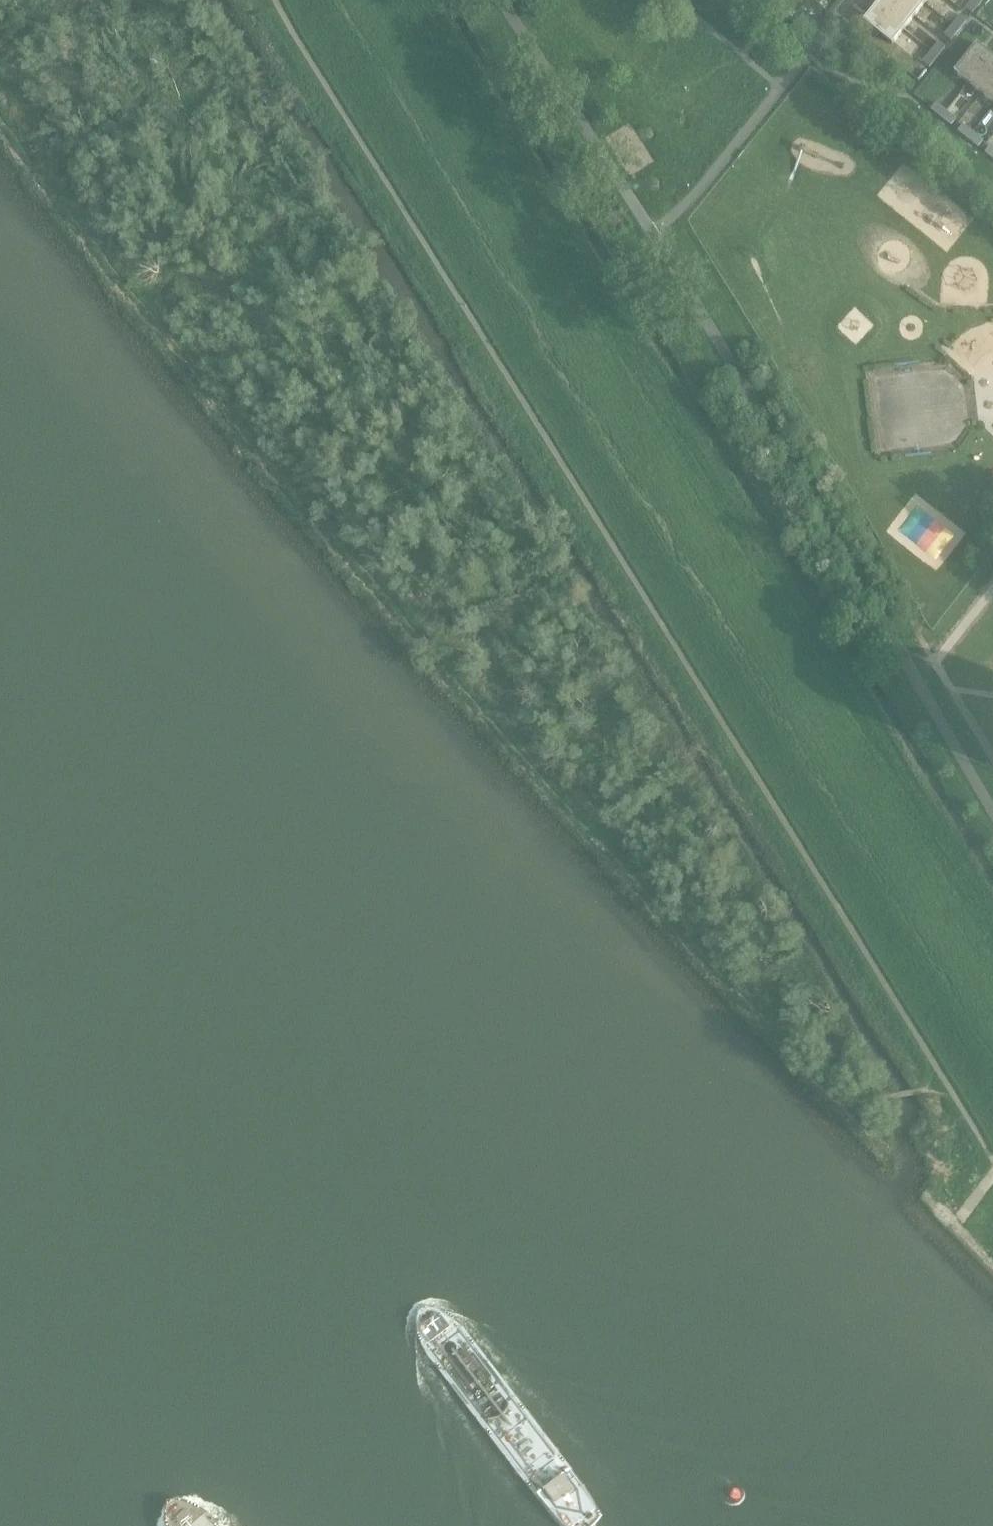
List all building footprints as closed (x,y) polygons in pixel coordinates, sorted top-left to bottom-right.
[(876,8),(904,31),(915,17),(893,0),(883,0),(876,8)] [(915,17),(925,4),(921,0),(893,0),(915,17)] [(976,0),(973,0),(967,9),(973,14),(981,4),(976,0)] [(787,8),(778,1),(773,8),(782,15),(787,8)] [(893,45),(904,31),(876,8),(865,22),(893,45)] [(961,16),(953,26),(959,31),(967,21),(961,16)] [(945,36),(952,41),(959,31),(953,26),(945,36)] [(939,43),(931,53),(938,58),(946,48),(939,43)] [(955,73),(969,84),(991,56),(977,45),(955,73)] [(924,63),(930,68),(938,58),(931,53),(924,63)] [(969,84),(982,95),(992,82),(992,57),(991,56),(969,84)] [(982,95),(992,103),(992,82),(982,95)] [(937,104),(932,110),(942,118),(947,111),(937,104)] [(947,111),(942,118),(952,126),(957,120),(947,111)] [(964,125),(959,132),(969,140),(974,133),(964,125)] [(984,141),(974,133),(969,140),(979,148),(984,141)]
